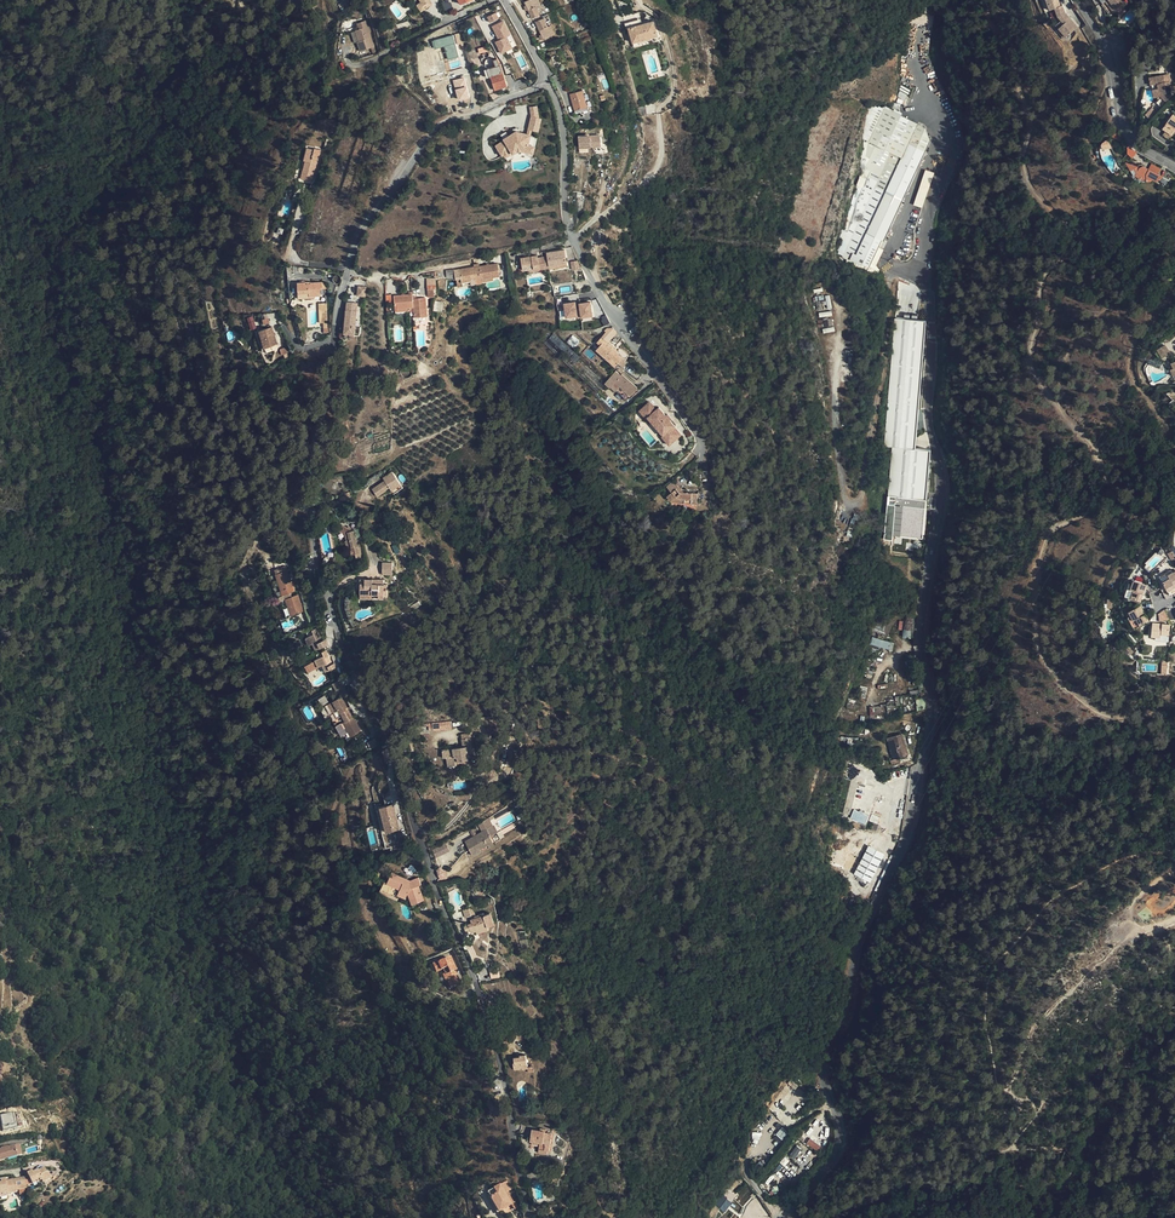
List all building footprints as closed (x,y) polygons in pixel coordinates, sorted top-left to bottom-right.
[(418,8),(422,15),(431,9),(427,3),(429,2),(428,0),(418,0),(422,6),(418,8)] [(525,0),(523,1),(530,18),(538,15),(534,6),(537,5),(535,0),(525,0)] [(1058,29),(1066,37),(1078,27),(1065,13),(1062,6),(1061,6),(1059,0),(1046,0),(1048,5),(1050,10),(1055,9),(1058,17),(1061,20),(1055,25),(1058,29)] [(1111,15),(1127,3),(1125,0),(1099,0),(1111,15)] [(489,23),(499,19),(496,12),(486,17),(489,23)] [(542,18),(534,21),(541,38),(552,33),(549,25),(546,26),(542,18)] [(504,20),(491,26),(498,40),(494,42),(500,54),(516,46),(504,20)] [(379,45),(366,21),(358,25),(361,30),(357,32),(363,42),(362,43),(367,51),(379,45)] [(628,28),(633,43),(639,41),(651,37),(657,35),(653,21),(628,28)] [(1064,39),(1066,37),(1058,29),(1056,30),(1064,39)] [(454,33),(458,47),(464,45),(460,31),(454,33)] [(432,40),(434,49),(444,47),(447,59),(457,57),(453,36),(432,40)] [(490,76),(503,72),(500,65),(499,65),(497,59),(494,60),(496,67),(487,69),(489,77),(490,76)] [(507,86),(503,72),(490,76),(495,90),(507,86)] [(1161,107),(1174,92),(1174,85),(1170,86),(1168,74),(1149,77),(1151,85),(1152,85),(1154,98),(1157,101),(1156,103),(1161,107)] [(452,80),(457,101),(470,98),(464,77),(452,80)] [(575,111),(587,107),(582,90),(570,94),(575,111)] [(530,107),(532,116),(529,129),(532,130),(539,131),(541,118),(538,118),(536,106),(530,107)] [(883,171),(904,126),(902,125),(899,111),(873,108),(866,163),(883,171)] [(1167,132),(1172,135),(1174,131),(1174,117),(1172,115),(1162,129),(1167,132)] [(842,258),(858,262),(871,235),(883,241),(930,141),(922,137),(926,129),(907,120),(904,126),(883,171),(852,236),(842,258)] [(531,135),(517,132),(504,139),(505,140),(496,146),(502,155),(510,150),(511,151),(515,148),(521,147),(527,149),(528,147),(535,148),(537,138),(531,136),(531,135)] [(597,136),(575,137),(576,148),(598,146),(597,136)] [(1103,150),(1111,147),(1108,141),(1101,144),(1103,150)] [(1132,158),(1137,153),(1128,146),(1125,152),(1132,158)] [(312,181),(320,149),(315,148),(314,149),(307,148),(304,160),(306,161),(301,179),(312,181)] [(883,171),(866,163),(842,231),(852,236),(883,171)] [(1169,181),(1172,175),(1151,164),(1149,169),(1143,167),(1139,168),(1136,163),(1126,163),(1130,170),(1134,168),(1137,173),(1135,176),(1142,179),(1146,179),(1147,183),(1151,183),(1152,179),(1156,181),(1163,177),(1169,181)] [(925,170),(913,205),(922,208),(934,173),(925,170)] [(870,268),(883,241),(871,235),(858,262),(870,268)] [(523,271),(528,270),(539,268),(540,271),(549,269),(549,266),(566,263),(564,250),(546,253),(547,256),(537,258),(537,255),(521,258),(523,271)] [(570,263),(572,270),(580,268),(577,260),(570,263)] [(481,280),(493,278),(499,277),(497,263),(460,269),(461,276),(462,283),(471,282),(471,286),(477,285),(476,281),(481,280)] [(434,278),(426,279),(427,290),(433,289),(436,289),(434,278)] [(327,282),(310,283),(310,284),(305,284),(305,282),(298,283),(298,296),(320,296),(320,289),(327,289),(327,282)] [(358,286),(358,295),(365,296),(366,287),(358,286)] [(394,295),(395,312),(408,311),(408,308),(413,307),(413,311),(414,317),(427,316),(427,311),(427,309),(426,298),(415,299),(413,299),(412,294),(394,295)] [(572,303),(580,302),(586,301),(592,300),(591,294),(571,297),(572,303)] [(434,301),(434,311),(442,311),(442,301),(434,301)] [(344,334),(354,335),(357,303),(347,302),(344,334)] [(318,303),(319,323),(323,323),(323,333),(327,333),(326,303),(318,303)] [(576,311),(561,308),(560,314),(575,316),(576,311)] [(253,316),(247,318),(250,330),(256,328),(253,316)] [(609,343),(617,334),(613,328),(607,328),(605,331),(606,332),(602,337),(609,343)] [(272,333),(259,337),(261,345),(265,355),(269,353),(278,350),(272,333)] [(564,362),(574,353),(553,334),(544,344),(564,362)] [(567,342),(574,348),(580,341),(573,335),(567,342)] [(615,362),(618,364),(623,358),(616,352),(617,351),(602,337),(599,335),(595,340),(600,346),(596,350),(609,361),(611,358),(615,362)] [(905,364),(906,341),(894,340),(893,364),(905,364)] [(922,341),(906,341),(905,364),(905,370),(904,391),(902,455),(919,455),(922,341)] [(265,355),(261,345),(259,345),(263,358),(270,356),(269,353),(265,355)] [(1162,357),(1170,353),(1165,345),(1158,350),(1162,357)] [(616,392),(611,387),(610,388),(605,384),(606,382),(574,353),(564,362),(614,408),(623,398),(616,392)] [(607,408),(561,365),(550,374),(597,419),(607,408)] [(904,391),(905,370),(896,369),(895,390),(904,391)] [(616,371),(606,382),(611,387),(616,392),(620,387),(615,382),(621,376),(621,375),(616,371)] [(628,382),(621,376),(615,382),(620,387),(631,396),(638,388),(629,380),(628,382)] [(658,408),(653,412),(646,404),(638,411),(646,419),(647,418),(650,414),(662,427),(659,431),(662,435),(661,436),(669,445),(681,434),(674,426),(658,408)] [(391,421),(352,439),(350,458),(392,437),(391,421)] [(393,472),(384,478),(385,480),(387,483),(384,485),(382,482),(372,489),(377,497),(387,490),(386,490),(390,487),(392,491),(401,485),(393,472)] [(667,497),(671,501),(676,497),(681,502),(691,503),(691,500),(697,500),(698,493),(684,492),(679,492),(676,489),(679,487),(674,481),(667,487),(672,493),(667,497)] [(401,485),(392,491),(394,494),(403,488),(401,485)] [(353,551),(355,550),(357,548),(356,545),(356,543),(353,531),(351,531),(343,523),(339,528),(345,533),(346,540),(345,540),(348,549),(352,548),(353,551)] [(355,550),(357,558),(358,558),(363,556),(361,544),(361,542),(356,543),(356,545),(357,548),(355,550)] [(382,563),(382,576),(392,575),(392,562),(382,563)] [(286,571),(277,574),(275,574),(282,595),(286,594),(294,591),(295,591),(293,587),(292,584),(288,570),(286,571)] [(1173,573),(1171,570),(1159,576),(1167,591),(1174,587),(1174,585),(1174,571),(1173,573)] [(1141,597),(1144,589),(1142,588),(1144,584),(1146,584),(1147,580),(1134,575),(1133,579),(1130,578),(1125,591),(1141,597)] [(383,590),(384,587),(387,587),(387,584),(383,584),(383,579),(365,579),(365,584),(360,584),(360,593),(372,593),(372,598),(378,597),(378,596),(383,596),(383,590)] [(296,595),(288,598),(285,599),(291,616),(303,612),(298,595),(296,595)] [(1112,600),(1108,600),(1108,611),(1117,610),(1115,603),(1112,600)] [(1150,616),(1146,609),(1145,610),(1142,605),(1144,605),(1142,600),(1130,607),(1132,611),(1129,612),(1135,624),(1150,616)] [(1171,620),(1163,619),(1163,621),(1158,620),(1158,619),(1154,618),(1152,631),(1156,632),(1156,636),(1169,637),(1171,620)] [(308,637),(305,638),(308,646),(312,644),(315,650),(328,645),(325,640),(322,641),(317,628),(312,630),(312,631),(307,633),(308,637)] [(891,651),(893,644),(872,637),(870,644),(891,651)] [(318,659),(315,660),(318,668),(322,666),(325,672),(337,667),(335,662),(332,663),(326,650),(322,652),(322,653),(317,655),(318,659)] [(304,666),(307,673),(316,670),(313,662),(304,666)] [(340,680),(332,684),(337,692),(344,688),(340,680)] [(318,699),(321,705),(328,703),(325,696),(318,699)] [(361,732),(341,697),(328,704),(333,713),(334,712),(337,717),(342,715),(346,722),(343,723),(351,737),(361,732)] [(451,721),(437,722),(437,727),(434,727),(434,730),(452,729),(451,721)] [(900,734),(896,736),(894,738),(889,744),(894,759),(890,760),(892,764),(900,762),(899,758),(906,756),(900,734)] [(887,738),(889,744),(894,738),(896,736),(887,738)] [(471,738),(462,739),(463,747),(442,750),(443,758),(447,757),(448,766),(456,765),(456,762),(469,759),(468,754),(473,753),(471,738)] [(850,788),(842,813),(847,815),(855,783),(864,785),(870,761),(850,756),(849,763),(848,763),(843,785),(850,788)] [(837,812),(842,813),(850,788),(843,785),(837,812)] [(395,817),(396,817),(393,804),(380,807),(385,828),(392,826),(393,831),(399,829),(397,820),(395,820),(395,817)] [(865,825),(869,815),(853,810),(850,819),(865,825)] [(872,814),(869,821),(877,824),(879,817),(872,814)] [(490,837),(497,833),(493,826),(489,818),(487,819),(491,826),(482,832),(476,835),(477,838),(475,839),(473,837),(465,841),(473,855),(481,850),(480,849),(493,841),(490,837)] [(478,825),(482,832),(491,826),(487,819),(478,825)] [(855,828),(837,823),(828,866),(844,870),(855,828)] [(498,824),(493,826),(497,833),(501,830),(498,824)] [(481,850),(473,855),(474,856),(495,844),(493,841),(480,849),(481,850)] [(435,857),(449,852),(446,844),(432,850),(435,857)] [(855,874),(856,875),(869,882),(884,854),(869,847),(855,874)] [(384,882),(380,890),(398,898),(399,896),(402,890),(408,892),(412,904),(424,900),(418,885),(421,884),(419,878),(410,881),(409,883),(406,881),(407,879),(391,872),(387,883),(384,882)] [(860,881),(868,885),(869,882),(856,875),(855,878),(860,881)] [(864,892),(868,885),(860,881),(858,885),(859,885),(858,887),(862,889),(861,891),(864,892)] [(470,886),(473,898),(479,897),(485,896),(484,884),(470,886)] [(398,898),(380,890),(379,892),(397,900),(398,898)] [(405,898),(408,892),(402,890),(399,896),(405,898)] [(472,932),(476,930),(488,926),(495,924),(491,912),(484,915),(476,918),(471,919),(472,923),(464,925),(466,932),(471,930),(472,932)] [(451,966),(453,965),(450,957),(429,966),(433,974),(443,969),(444,974),(443,974),(446,981),(447,980),(450,988),(460,984),(454,971),(451,966)] [(489,969),(490,979),(499,978),(498,968),(489,969)] [(512,1057),(514,1068),(522,1067),(522,1069),(528,1068),(528,1066),(526,1054),(520,1055),(520,1056),(512,1057)] [(794,1089),(797,1086),(791,1080),(788,1083),(794,1089)] [(14,1112),(0,1115),(0,1118),(3,1130),(17,1127),(14,1112)] [(545,1132),(545,1131),(540,1130),(532,1129),(530,1141),(540,1142),(540,1145),(539,1152),(547,1153),(548,1150),(549,1150),(552,1133),(545,1132)] [(775,1135),(781,1139),(786,1134),(780,1129),(775,1135)] [(818,1151),(821,1145),(809,1139),(806,1145),(818,1151)] [(17,1156),(14,1146),(8,1147),(8,1149),(1,1151),(1,1149),(0,1149),(0,1160),(17,1156)] [(789,1155),(794,1159),(801,1149),(796,1146),(789,1155)] [(784,1167),(790,1160),(785,1156),(779,1163),(784,1167)] [(27,1173),(28,1176),(32,1184),(41,1180),(42,1182),(50,1178),(47,1172),(46,1172),(44,1168),(38,1171),(37,1170),(32,1172),(32,1171),(27,1173)] [(8,1196),(8,1193),(17,1192),(17,1190),(26,1188),(25,1185),(24,1177),(5,1180),(5,1179),(0,1180),(1,1182),(0,1183),(0,1197),(8,1196)] [(498,1194),(491,1198),(499,1212),(512,1205),(505,1194),(512,1190),(507,1182),(495,1189),(498,1194)] [(735,1190),(740,1205),(753,1201),(747,1185),(735,1190)] [(495,1189),(488,1193),(491,1198),(498,1194),(495,1189)] [(725,1212),(732,1202),(721,1194),(714,1204),(725,1212)]
